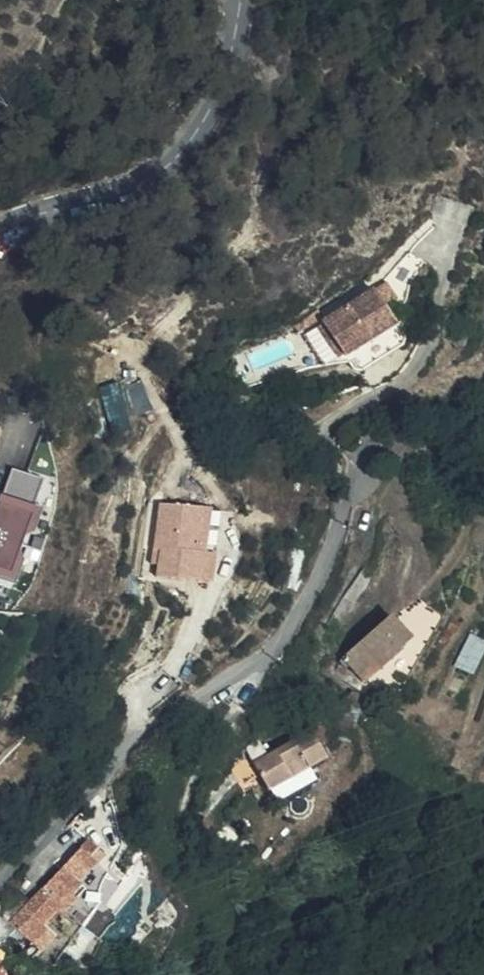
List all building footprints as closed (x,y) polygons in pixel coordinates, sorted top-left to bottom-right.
[(413,259),(387,288),(397,307),(428,273),(413,259)] [(397,307),(387,288),(375,294),(394,331),(406,324),(397,307)] [(394,331),(375,294),(319,325),(339,361),(394,331)] [(113,431),(131,427),(122,379),(104,382),(113,431)] [(0,494),(0,578),(17,583),(41,504),(35,502),(44,475),(9,464),(0,494)] [(209,563),(215,519),(162,512),(154,572),(163,573),(162,584),(214,590),(218,563),(209,563)] [(224,520),(215,519),(209,563),(218,563),(224,520)] [(404,662),(416,645),(390,621),(348,664),(366,681),(380,668),(388,675),(404,662)] [(483,668),(483,646),(474,641),(456,673),(476,683),(483,668)] [(322,755),(302,720),(228,761),(240,782),(259,772),(266,787),(322,755)] [(201,806),(194,817),(209,826),(216,815),(201,806)] [(79,857),(101,833),(91,824),(68,847),(79,857)] [(101,833),(79,857),(42,895),(21,917),(8,905),(0,913),(0,928),(12,939),(29,922),(46,939),(58,927),(51,919),(70,900),(67,896),(78,886),(82,889),(93,878),(91,875),(107,859),(100,853),(110,842),(101,833)] [(99,884),(93,878),(82,889),(78,886),(67,896),(70,900),(78,907),(99,884)] [(21,917),(42,895),(29,883),(8,905),(21,917)] [(58,927),(46,939),(33,953),(41,961),(67,934),(58,927)] [(0,967),(0,974),(8,974),(0,967)]
